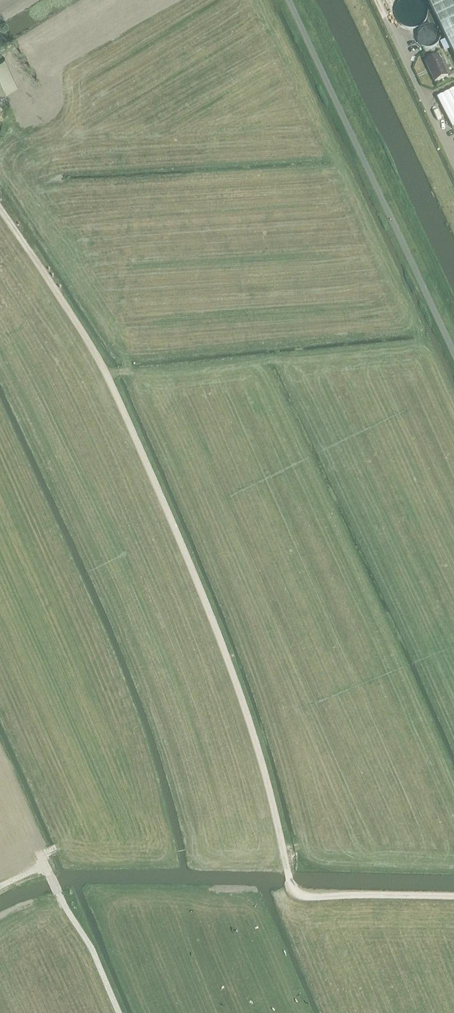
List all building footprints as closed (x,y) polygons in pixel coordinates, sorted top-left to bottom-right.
[(449,46),(453,56),(453,0),(427,0),(449,46)] [(438,57),(425,63),(435,84),(448,77),(447,76),(450,74),(444,61),(441,62),(438,57)] [(449,94),(438,100),(453,130),(453,91),(449,94)]
